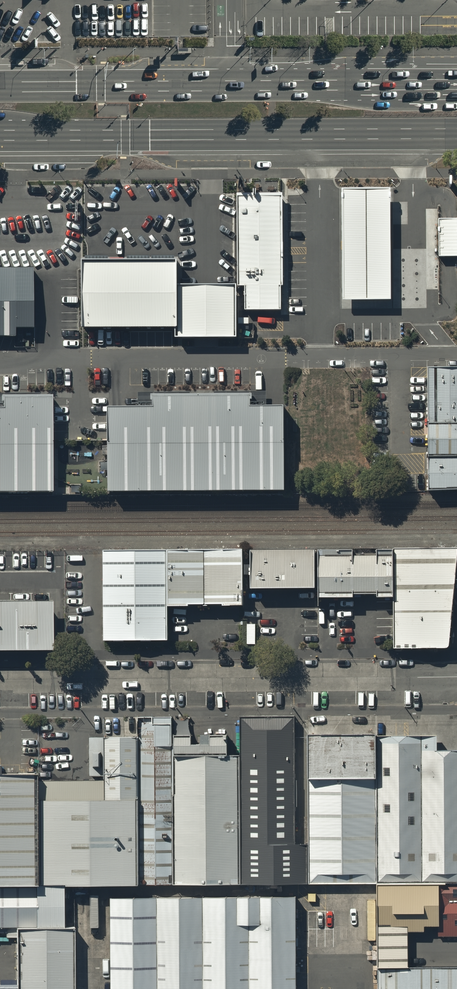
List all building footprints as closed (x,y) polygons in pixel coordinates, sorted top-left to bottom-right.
[(391,191),(342,192),(343,252),(344,303),(392,302),(391,251),(391,191)] [(284,194),(240,194),(241,286),(248,286),(248,310),(284,310),(284,194)] [(438,220),(438,258),(456,259),(456,220),(438,220)] [(182,281),(182,254),(86,255),(87,325),(177,324),(177,336),(232,336),(232,280),(182,281)] [(16,335),(16,328),(35,327),(34,268),(0,269),(0,336),(16,335)] [(427,369),(427,491),(456,490),(456,368),(427,369)] [(284,491),(284,407),(257,407),(257,394),(158,395),(158,406),(115,406),(115,492),(284,491)] [(57,396),(11,397),(11,409),(0,409),(0,492),(57,492),(57,396)] [(401,547),(401,573),(401,591),(403,645),(455,645),(456,622),(456,545),(401,547)] [(248,547),(175,547),(176,603),(248,603),(248,547)] [(359,547),(324,547),(324,591),(401,591),(401,573),(401,547),(382,547),(382,555),(359,555),(359,547)] [(174,548),(110,548),(110,637),(174,637),(174,548)] [(323,548),(257,548),(257,586),(323,586),(323,548)] [(0,598),(0,649),(59,649),(59,598),(0,598)] [(144,883),(181,882),(174,736),(172,718),(139,718),(139,735),(144,883)] [(245,721),(245,750),(244,881),(311,881),(311,842),(290,830),(290,721),(245,721)] [(234,730),(174,736),(181,882),(244,881),(245,750),(234,750),(234,730)] [(69,883),(144,883),(139,735),(111,732),(111,777),(40,777),(39,882),(69,883)] [(311,881),(376,883),(381,733),(314,733),(311,842),(311,881)] [(381,733),(376,883),(443,882),(456,881),(456,751),(439,749),(440,735),(426,735),(381,733)] [(39,882),(40,777),(39,770),(5,770),(5,760),(0,759),(0,885),(39,882)] [(443,882),(439,928),(436,936),(456,937),(456,881),(443,882)] [(0,885),(0,923),(22,921),(30,913),(39,882),(0,885)] [(69,921),(69,883),(39,882),(30,913),(69,921)] [(443,882),(376,883),(378,928),(414,928),(439,928),(443,882)] [(114,897),(115,988),(301,988),(300,896),(114,897)] [(80,921),(69,921),(30,913),(22,921),(22,980),(22,988),(80,988),(80,921)] [(414,928),(378,928),(381,966),(412,966),(414,928)] [(382,988),(456,988),(456,966),(412,966),(381,966),(382,988)] [(0,980),(0,988),(22,988),(22,980),(0,980)]
